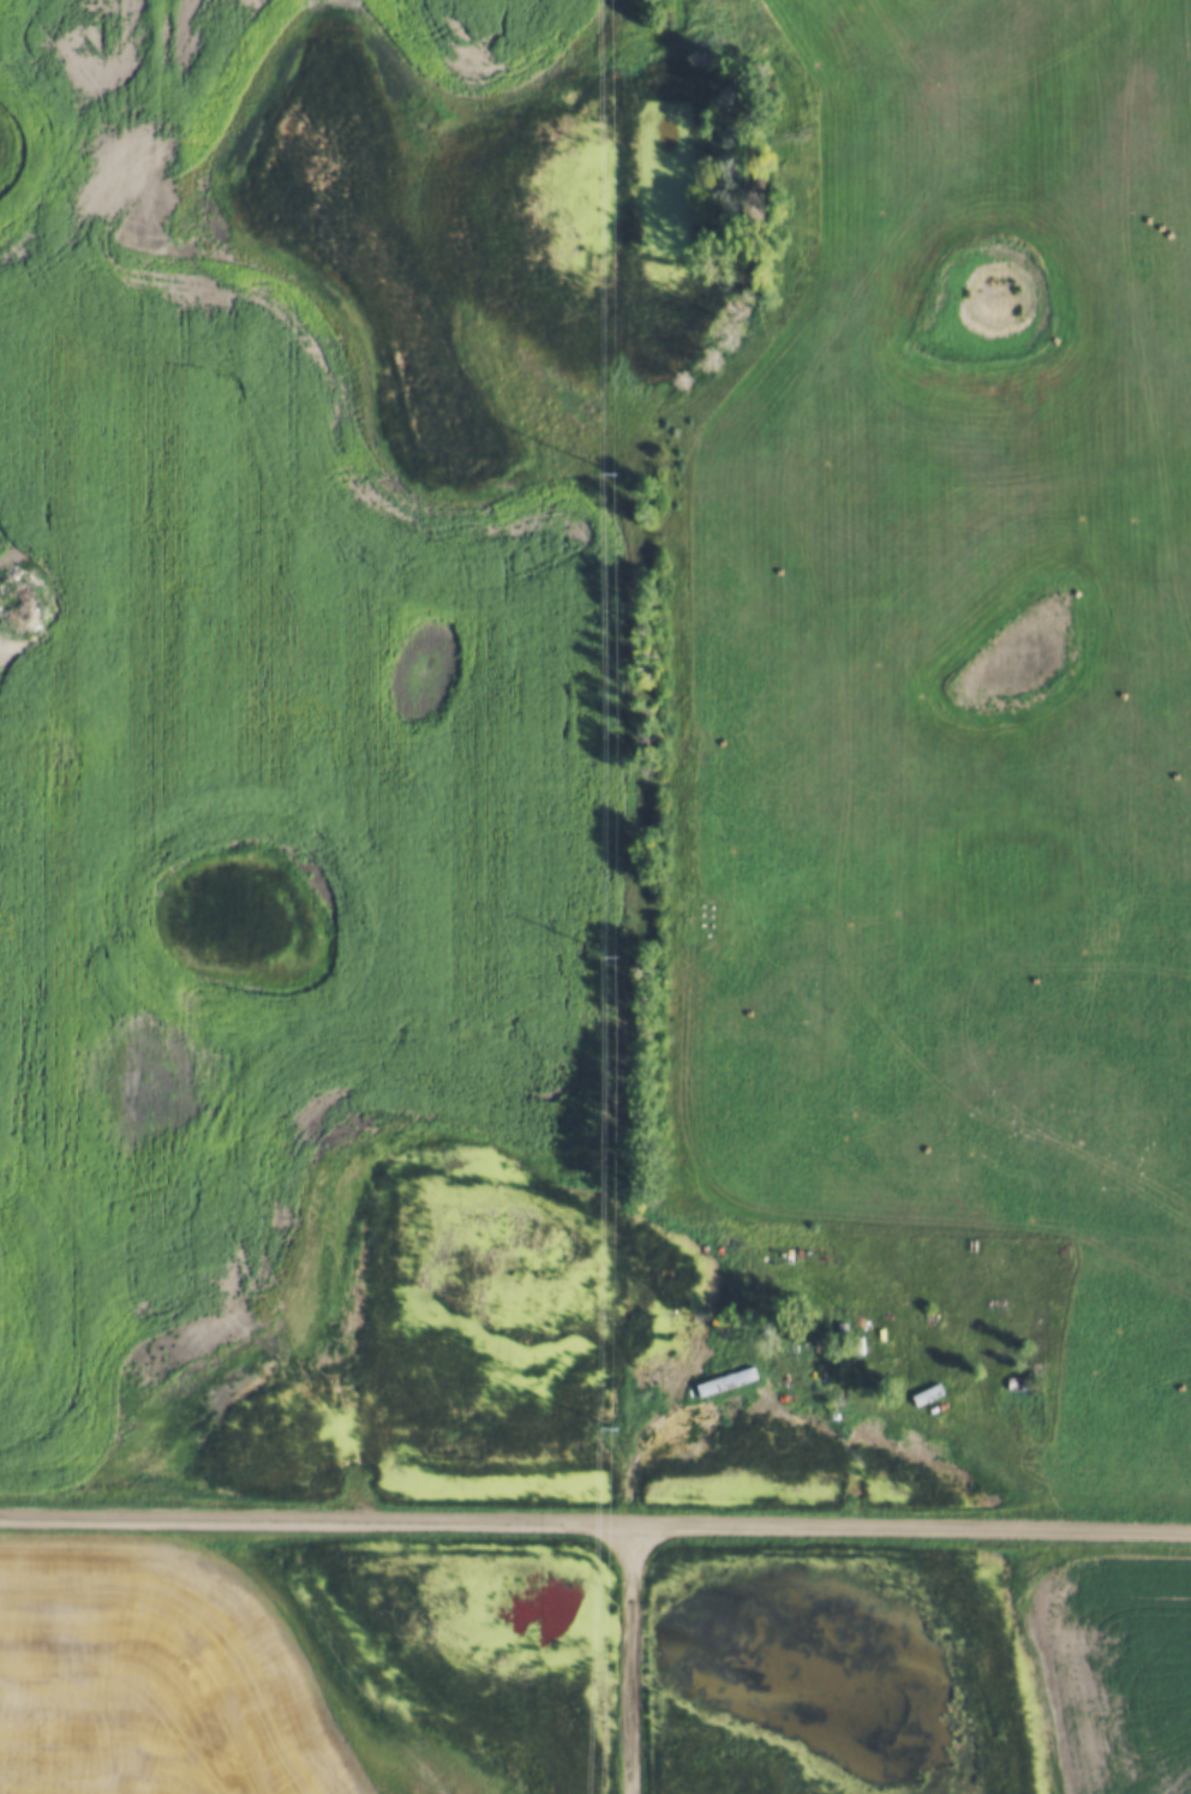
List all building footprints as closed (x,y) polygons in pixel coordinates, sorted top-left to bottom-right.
[(697,1384),(702,1400),(760,1382),(755,1366),(697,1384)] [(1008,1392),(1031,1391),(1030,1378),(1007,1378),(1008,1392)] [(918,1409),(945,1396),(939,1383),(912,1395),(918,1409)]
